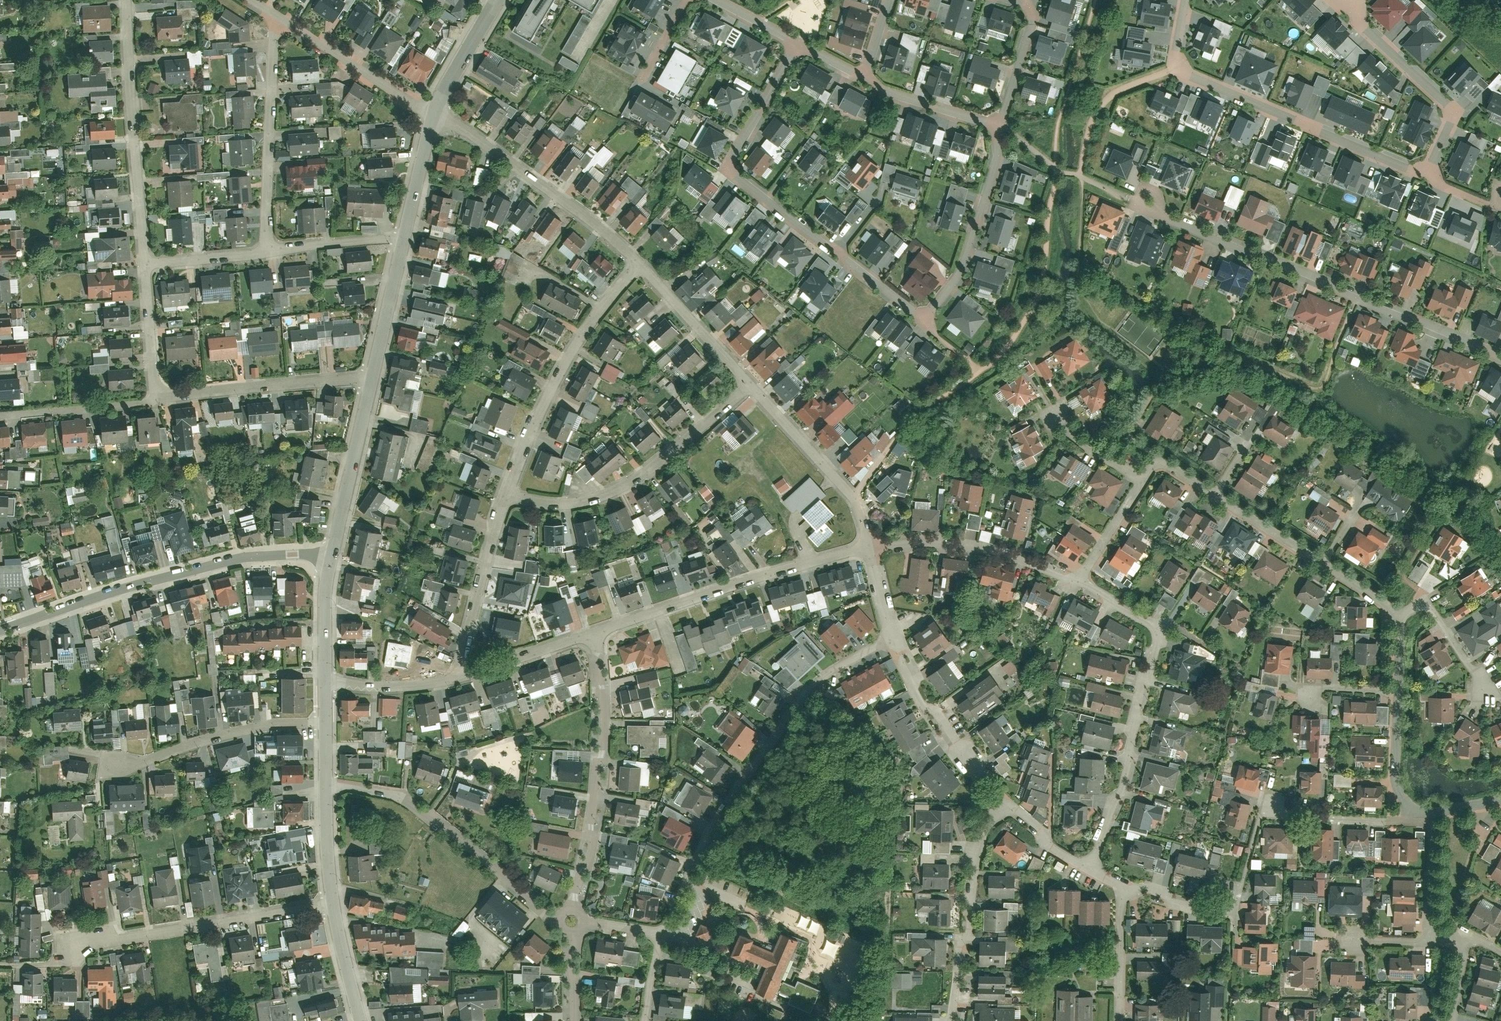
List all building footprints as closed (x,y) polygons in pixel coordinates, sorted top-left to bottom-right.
[(176,9),(196,8),(196,0),(176,0),(176,9)] [(333,22),(344,4),(337,0),(317,0),(312,9),(333,22)] [(451,12),(462,19),(471,5),(464,0),(459,0),(451,12)] [(514,35),(533,45),(558,0),(534,0),(514,35)] [(593,17),(603,0),(563,0),(593,17)] [(631,9),(652,20),(663,0),(636,0),(631,9)] [(930,0),(908,0),(905,11),(926,16),(930,0)] [(945,28),(963,32),(972,2),(966,0),(952,0),(945,28)] [(1073,12),(1076,0),(1050,0),(1048,6),(1073,12)] [(1142,24),(1170,28),(1173,6),(1156,3),(1157,0),(1138,0),(1137,3),(1145,4),(1142,24)] [(1219,8),(1231,0),(1213,0),(1219,8)] [(1313,0),(1285,0),(1301,15),(1297,19),(1310,30),(1323,16),(1313,6),(1316,2),(1313,0)] [(1401,0),(1378,0),(1367,12),(1388,31),(1410,8),(1401,0)] [(345,25),(360,35),(373,15),(357,5),(345,25)] [(392,5),(389,9),(396,15),(399,10),(392,5)] [(1045,19),(1070,24),(1073,12),(1048,6),(1045,19)] [(110,29),(108,7),(82,9),(83,31),(110,29)] [(216,23),(228,30),(228,42),(248,41),(247,22),(225,9),(216,23)] [(866,32),(871,16),(850,9),(845,25),(866,32)] [(988,29),(1009,36),(1016,16),(995,9),(988,29)] [(693,32),(714,44),(726,24),(705,12),(693,32)] [(580,14),(563,51),(573,56),(590,18),(580,14)] [(184,37),(183,15),(156,17),(157,39),(184,37)] [(1349,37),(1333,20),(1318,34),(1335,51),(1349,37)] [(1431,21),(1426,26),(1441,40),(1445,36),(1431,21)] [(384,23),(367,47),(388,62),(405,38),(384,23)] [(649,37),(621,23),(605,53),(633,67),(649,37)] [(861,49),(866,32),(845,25),(840,42),(861,49)] [(1213,57),(1220,34),(1201,27),(1193,50),(1213,57)] [(1128,28),(1122,64),(1150,68),(1154,46),(1143,44),(1145,31),(1128,28)] [(1437,42),(1421,28),(1405,45),(1421,59),(1437,42)] [(436,61),(440,64),(454,43),(442,35),(429,56),(436,61)] [(733,56),(753,67),(765,46),(745,35),(733,56)] [(1061,65),(1067,43),(1043,36),(1037,59),(1061,65)] [(89,63),(111,62),(110,43),(88,45),(89,63)] [(414,46),(398,71),(420,85),(436,61),(429,56),(414,46)] [(907,51),(890,46),(884,65),(901,70),(907,51)] [(1237,84),(1265,96),(1277,69),(1250,57),(1252,53),(1238,47),(1231,64),(1244,69),(1237,84)] [(676,49),(670,60),(693,72),(699,61),(676,49)] [(252,74),(250,53),(233,54),(235,75),(252,74)] [(575,72),(579,65),(562,55),(558,63),(575,72)] [(485,57),(475,73),(510,95),(520,79),(485,57)] [(191,80),(189,59),(165,62),(167,83),(191,80)] [(1373,85),(1384,72),(1369,59),(1358,72),(1373,85)] [(670,60),(664,71),(687,83),(693,72),(670,60)] [(292,82),(321,81),(320,62),(291,63),(292,82)] [(996,88),(1001,71),(973,62),(967,80),(996,88)] [(0,63),(0,71),(14,70),(13,63),(0,63)] [(801,81),(822,91),(829,77),(809,66),(801,81)] [(947,96),(953,74),(932,68),(925,90),(947,96)] [(664,71),(658,82),(681,94),(687,83),(664,71)] [(1482,81),(1471,72),(1466,78),(1458,71),(1444,87),(1468,108),(1483,91),(1478,86),(1482,81)] [(1388,98),(1399,84),(1384,72),(1373,85),(1388,98)] [(67,77),(68,98),(88,97),(88,106),(116,105),(115,86),(106,87),(105,75),(67,77)] [(1048,103),(1053,85),(1029,78),(1024,96),(1048,103)] [(329,97),(337,97),(363,113),(372,99),(340,79),(328,80),(329,97)] [(1313,90),(1295,82),(1285,106),(1303,114),(1313,90)] [(148,91),(157,94),(160,86),(150,83),(148,91)] [(716,106),(732,115),(743,96),(728,87),(726,90),(721,88),(714,101),(718,103),(716,106)] [(838,107),(856,117),(866,99),(849,89),(838,107)] [(1172,116),(1179,99),(1157,90),(1151,107),(1172,116)] [(1494,92),(1484,112),(1500,120),(1500,95),(1494,92)] [(641,93),(631,110),(649,121),(659,104),(641,93)] [(307,96),(308,116),(322,115),(322,95),(307,96)] [(251,96),(232,97),(234,128),(248,127),(247,119),(253,118),(251,96)] [(292,96),(293,116),(308,116),(307,96),(292,96)] [(1217,128),(1225,107),(1200,98),(1193,120),(1217,128)] [(1378,116),(1331,99),(1323,120),(1370,137),(1378,116)] [(166,103),(169,132),(197,130),(195,100),(166,103)] [(507,111),(491,101),(481,116),(497,126),(507,111)] [(659,104),(649,121),(666,132),(677,115),(659,104)] [(1432,112),(1414,104),(1407,119),(1411,121),(1402,142),(1421,150),(1430,128),(1425,126),(1432,112)] [(683,113),(691,118),(695,111),(687,106),(683,113)] [(1391,119),(1394,110),(1387,107),(1384,116),(1391,119)] [(915,142),(932,147),(937,126),(921,121),(922,118),(908,114),(901,136),(916,140),(915,142)] [(530,125),(518,116),(505,135),(518,144),(530,125)] [(541,130),(545,120),(539,117),(534,126),(541,130)] [(1258,125),(1240,117),(1231,140),(1249,147),(1258,125)] [(789,129),(775,118),(763,135),(777,145),(789,129)] [(114,140),(113,124),(88,125),(89,142),(114,140)] [(341,126),(328,126),(328,139),(341,139),(341,126)] [(11,146),(10,127),(0,128),(0,147),(11,146)] [(709,127),(696,147),(715,158),(727,138),(709,127)] [(373,148),(396,147),(395,129),(372,130),(373,148)] [(561,141),(547,131),(532,151),(546,161),(561,141)] [(1296,139),(1277,132),(1271,149),(1262,145),(1255,165),(1266,169),(1270,157),(1288,164),(1296,139)] [(952,149),(972,157),(978,141),(959,133),(952,149)] [(219,135),(219,143),(229,142),(229,154),(223,154),(223,164),(252,163),(250,139),(234,140),(234,134),(219,135)] [(305,138),(306,155),(320,154),(319,137),(305,138)] [(290,139),(291,156),(306,155),(305,138),(290,139)] [(1461,143),(1447,175),(1466,184),(1481,151),(1461,143)] [(169,150),(169,162),(180,162),(180,169),(200,168),(198,145),(180,146),(180,149),(169,150)] [(1329,153),(1309,145),(1300,168),(1320,176),(1329,153)] [(774,159),(758,147),(745,164),(761,176),(774,159)] [(812,147),(797,167),(810,176),(825,157),(812,147)] [(1112,147),(1103,169),(1126,178),(1135,156),(1112,147)] [(454,152),(441,149),(437,170),(449,172),(448,175),(465,178),(469,157),(454,154),(454,152)] [(92,169),(115,168),(114,150),(91,151),(92,169)] [(579,160),(569,153),(554,172),(564,180),(579,160)] [(879,168),(862,155),(846,175),(864,189),(879,168)] [(1365,166),(1344,157),(1334,181),(1355,189),(1365,166)] [(369,162),(371,180),(394,178),(392,159),(369,162)] [(1170,161),(1160,183),(1183,192),(1192,170),(1170,161)] [(892,184),(896,166),(885,163),(881,181),(892,184)] [(1147,164),(1145,172),(1152,174),(1154,166),(1147,164)] [(685,178),(703,192),(713,181),(695,166),(685,178)] [(287,168),(288,187),(315,186),(314,167),(287,168)] [(476,178),(484,179),(485,169),(477,168),(476,178)] [(1007,169),(1000,190),(1026,199),(1033,178),(1007,169)] [(599,185),(588,175),(575,189),(587,199),(599,185)] [(919,201),(923,184),(898,176),(893,193),(919,201)] [(228,178),(229,204),(250,203),(248,177),(228,178)] [(1381,177),(1376,192),(1385,196),(1381,206),(1399,213),(1409,187),(1381,177)] [(118,196),(116,179),(94,181),(96,198),(118,196)] [(168,183),(169,207),(191,205),(189,182),(168,183)] [(627,194),(616,184),(597,205),(609,215),(627,194)] [(346,214),(382,216),(383,189),(347,188),(346,214)] [(452,199),(462,201),(464,190),(454,189),(452,199)] [(727,220),(741,202),(728,192),(714,209),(727,220)] [(1417,192),(1408,213),(1429,222),(1438,201),(1417,192)] [(1201,193),(1194,211),(1218,221),(1225,203),(1201,193)] [(1251,194),(1237,225),(1264,238),(1273,218),(1266,214),(1271,203),(1251,194)] [(428,222),(447,226),(453,200),(434,195),(428,222)] [(496,195),(486,218),(501,224),(511,202),(496,195)] [(485,202),(468,199),(463,222),(480,225),(485,202)] [(524,200),(510,220),(524,229),(538,209),(524,200)] [(1097,202),(1086,227),(1114,239),(1125,213),(1097,202)] [(940,227),(960,232),(966,208),(946,203),(940,227)] [(820,220),(835,233),(847,218),(832,205),(820,220)] [(302,209),(303,233),(322,232),(321,208),(302,209)] [(648,219),(635,208),(622,223),(635,234),(648,219)] [(118,225),(118,209),(99,210),(100,226),(118,225)] [(205,222),(204,210),(193,211),(194,223),(205,222)] [(548,212),(536,229),(550,240),(562,223),(548,212)] [(1475,223),(1452,215),(1446,233),(1468,241),(1475,223)] [(226,218),(227,241),(245,240),(244,217),(226,218)] [(1006,246),(1013,222),(997,217),(995,225),(993,224),(990,232),(992,233),(990,241),(1006,246)] [(171,220),(172,242),(191,240),(190,219),(171,220)] [(742,244),(758,257),(777,233),(761,220),(742,244)] [(1487,244),(1500,249),(1500,222),(1495,220),(1487,244)] [(1141,262),(1154,267),(1164,242),(1150,236),(1153,227),(1140,222),(1131,246),(1126,259),(1140,265),(1141,262)] [(680,241),(665,226),(654,237),(669,252),(680,241)] [(1292,226),(1281,250),(1306,261),(1317,237),(1292,226)] [(573,232),(563,244),(576,254),(586,242),(573,232)] [(874,234),(859,252),(875,265),(890,246),(874,234)] [(1013,249),(1017,237),(1011,235),(1007,247),(1013,249)] [(113,238),(115,261),(131,259),(129,236),(113,238)] [(419,252),(438,258),(443,243),(424,237),(419,252)] [(97,240),(99,263),(115,261),(113,238),(97,240)] [(786,268),(797,276),(811,258),(801,251),(805,245),(794,238),(780,257),(789,264),(786,268)] [(1180,240),(1170,264),(1187,271),(1184,280),(1204,288),(1211,268),(1197,263),(1203,249),(1180,240)] [(494,254),(509,260),(502,278),(515,283),(526,256),(498,245),(494,254)] [(1348,252),(1340,271),(1352,276),(1354,271),(1367,276),(1374,259),(1359,252),(1357,256),(1348,252)] [(342,256),(344,274),(371,271),(369,253),(342,256)] [(614,270),(610,267),(613,265),(600,253),(589,265),(584,260),(577,267),(599,287),(614,270)] [(905,284),(928,300),(938,285),(925,277),(934,264),(918,254),(910,267),(915,270),(905,284)] [(1399,266),(1389,291),(1404,298),(1409,286),(1415,288),(1420,275),(1423,276),(1429,262),(1420,259),(1417,266),(1410,263),(1407,269),(1399,266)] [(1223,280),(1219,289),(1242,297),(1252,269),(1230,261),(1229,265),(1221,262),(1216,277),(1223,280)] [(975,285),(999,291),(1005,268),(980,262),(975,285)] [(284,288),(308,286),(306,266),(283,268),(284,288)] [(420,282),(418,287),(429,290),(435,271),(417,266),(413,280),(420,282)] [(676,290),(693,311),(703,303),(699,299),(723,280),(712,266),(688,286),(685,282),(676,290)] [(249,271),(251,293),(273,291),(270,269),(249,271)] [(823,311),(839,290),(827,281),(829,279),(815,269),(800,288),(813,298),(811,301),(823,311)] [(111,300),(131,299),(130,283),(114,284),(113,274),(87,275),(89,297),(111,296),(111,300)] [(204,301),(231,298),(229,275),(202,278),(204,301)] [(174,282),(177,305),(189,303),(187,281),(174,282)] [(162,284),(164,306),(177,305),(174,282),(162,284)] [(345,305),(366,302),(363,282),(342,285),(345,305)] [(1279,282),(1271,300),(1288,307),(1296,289),(1279,282)] [(543,301),(575,318),(584,301),(552,284),(543,301)] [(1432,294),(1427,309),(1453,318),(1458,305),(1461,306),(1466,288),(1458,285),(1455,293),(1442,288),(1439,296),(1432,294)] [(751,297),(756,303),(765,295),(759,289),(751,297)] [(286,291),(272,292),(273,307),(287,306),(286,291)] [(656,306),(645,293),(631,305),(641,318),(656,306)] [(1302,299),(1294,317),(1320,328),(1318,332),(1331,338),(1344,308),(1309,294),(1306,301),(1302,299)] [(418,297),(412,317),(428,321),(433,301),(418,297)] [(948,317),(972,336),(986,318),(962,299),(948,317)] [(433,301),(428,321),(444,325),(449,305),(433,301)] [(1182,314),(1191,315),(1192,304),(1183,303),(1182,314)] [(719,304),(706,315),(718,330),(731,319),(719,304)] [(102,326),(128,325),(127,308),(101,309),(102,326)] [(1474,332),(1497,342),(1500,333),(1500,320),(1483,312),(1474,332)] [(900,321),(887,313),(876,330),(888,338),(900,321)] [(1357,314),(1348,338),(1373,348),(1383,324),(1357,314)] [(11,333),(10,316),(0,317),(0,333),(11,333)] [(540,334),(557,343),(566,327),(549,318),(540,334)] [(730,340),(743,354),(752,346),(748,342),(763,329),(753,318),(730,340)] [(679,333),(668,320),(652,333),(662,346),(679,333)] [(511,355),(541,371),(551,354),(530,343),(532,339),(499,321),(496,326),(508,332),(504,341),(515,347),(511,355)] [(913,329),(900,321),(888,338),(901,347),(913,329)] [(332,348),(361,346),(359,323),(330,325),(332,348)] [(418,332),(402,328),(398,348),(414,351),(418,332)] [(632,337),(641,344),(648,334),(640,328),(632,337)] [(1223,328),(1222,339),(1231,339),(1232,329),(1223,328)] [(1399,328),(1389,356),(1416,366),(1421,351),(1415,349),(1417,342),(1412,340),(1414,334),(1399,328)] [(291,331),(293,353),(318,350),(315,329),(291,331)] [(250,334),(254,358),(281,353),(277,330),(250,334)] [(622,342),(606,333),(596,351),(612,360),(622,342)] [(166,338),(168,362),(197,358),(194,335),(166,338)] [(207,339),(209,361),(237,359),(234,337),(207,339)] [(108,358),(132,357),(131,340),(107,341),(108,358)] [(1055,354),(1069,377),(1091,363),(1076,340),(1055,354)] [(747,359),(765,380),(777,369),(770,361),(783,350),(774,341),(763,351),(760,348),(747,359)] [(947,357),(927,342),(915,357),(935,373),(947,357)] [(18,366),(17,361),(26,360),(25,343),(0,344),(0,367),(18,366)] [(702,359),(689,345),(673,359),(685,373),(702,359)] [(1441,382),(1460,390),(1464,381),(1471,383),(1480,362),(1451,350),(1449,353),(1441,350),(1434,366),(1446,371),(1441,382)] [(664,355),(656,364),(661,369),(669,359),(664,355)] [(1055,355),(1036,363),(1044,384),(1054,380),(1049,369),(1059,365),(1055,355)] [(395,359),(385,401),(400,404),(406,380),(416,382),(420,365),(395,359)] [(445,376),(448,365),(431,360),(428,371),(445,376)] [(614,383),(621,370),(607,363),(600,377),(614,383)] [(586,366),(579,380),(593,386),(600,372),(586,366)] [(1481,388),(1496,398),(1489,409),(1500,416),(1500,373),(1493,368),(1481,388)] [(724,383),(712,369),(696,383),(708,397),(724,383)] [(109,389),(134,388),(133,371),(109,372),(109,389)] [(502,387),(526,400),(535,383),(511,371),(502,387)] [(1000,386),(1014,410),(1038,397),(1024,372),(1000,386)] [(784,376),(772,386),(787,403),(798,393),(784,376)] [(1080,392),(1094,413),(1114,400),(1100,379),(1080,392)] [(579,380),(572,394),(586,401),(593,386),(579,380)] [(20,398),(19,382),(0,383),(0,400),(20,398)] [(669,384),(666,388),(676,396),(679,391),(669,384)] [(1218,417),(1238,430),(1247,414),(1250,416),(1258,405),(1233,389),(1227,399),(1238,406),(1235,411),(1226,405),(1218,417)] [(852,405),(841,392),(820,409),(830,422),(852,405)] [(340,396),(324,395),(322,414),(338,416),(340,396)] [(900,412),(909,402),(903,396),(893,407),(900,412)] [(484,421),(507,431),(517,407),(494,397),(484,421)] [(306,401),(283,403),(284,420),(294,419),(295,431),(308,430),(306,401)] [(594,421),(600,407),(586,401),(580,415),(594,421)] [(688,415),(675,401),(661,414),(674,428),(688,415)] [(272,402),(259,403),(261,423),(274,422),(272,402)] [(233,420),(232,403),(212,405),(213,421),(233,420)] [(259,403),(247,404),(248,424),(261,423),(259,403)] [(806,405),(796,413),(808,427),(818,419),(806,405)] [(1182,416),(1163,405),(1150,426),(1170,438),(1182,416)] [(195,407),(170,411),(175,452),(192,450),(189,424),(197,423),(195,407)] [(641,407),(636,410),(644,421),(649,418),(641,407)] [(563,409),(557,423),(572,429),(577,415),(563,409)] [(155,415),(136,416),(137,431),(157,430),(155,415)] [(758,430),(744,415),(728,430),(741,445),(758,430)] [(1296,430),(1274,417),(1263,434),(1285,448),(1296,430)] [(128,440),(125,418),(101,420),(104,443),(128,440)] [(84,420),(60,422),(62,447),(86,445),(84,420)] [(557,423),(551,436),(566,442),(572,429),(557,423)] [(48,445),(46,424),(21,426),(23,447),(48,445)] [(661,440),(646,424),(631,438),(645,454),(661,440)] [(1207,453),(1202,460),(1218,470),(1232,448),(1227,445),(1232,439),(1209,424),(1204,431),(1214,437),(1204,452),(1207,453)] [(829,425),(816,435),(826,449),(839,439),(829,425)] [(1047,454),(1031,425),(1013,435),(1022,451),(1019,452),(1026,466),(1047,454)] [(9,427),(0,427),(0,447),(11,446),(9,427)] [(840,436),(849,445),(858,437),(849,427),(840,436)] [(470,450),(495,461),(503,442),(478,431),(470,450)] [(409,439),(382,432),(377,455),(404,461),(409,439)] [(879,452),(866,437),(850,451),(852,453),(840,464),(851,477),(879,452)] [(577,462),(582,449),(567,444),(563,457),(577,462)] [(626,461),(615,446),(586,466),(598,482),(626,461)] [(562,460),(544,452),(534,474),(552,482),(562,460)] [(1089,465),(1070,453),(1068,457),(1063,454),(1051,472),(1074,487),(1089,465)] [(404,461),(377,455),(372,477),(399,483),(404,461)] [(304,457),(299,484),(314,487),(319,460),(304,457)] [(1246,472),(1235,489),(1253,501),(1263,485),(1265,486),(1276,469),(1258,457),(1248,473),(1246,472)] [(1344,464),(1334,481),(1352,492),(1362,474),(1344,464)] [(482,489),(489,471),(473,465),(466,483),(482,489)] [(893,493),(906,497),(913,473),(898,468),(894,480),(889,475),(871,492),(882,504),(893,493)] [(1123,483),(1100,468),(1089,483),(1096,488),(1090,496),(1107,508),(1123,483)] [(11,471),(0,470),(0,489),(9,490),(11,471)] [(24,480),(34,480),(34,471),(25,471),(24,480)] [(688,493),(676,475),(662,485),(675,502),(688,493)] [(94,480),(96,490),(108,487),(105,477),(94,480)] [(774,483),(779,493),(790,488),(784,478),(774,483)] [(826,496),(810,478),(785,502),(794,512),(796,510),(815,531),(809,536),(818,546),(834,532),(825,523),(834,515),(821,501),(826,496)] [(1390,488),(1378,480),(1367,498),(1377,504),(1375,507),(1399,521),(1410,503),(1389,490),(1390,488)] [(985,487),(953,481),(951,494),(962,496),(960,508),(980,512),(985,487)] [(1162,481),(1153,496),(1172,507),(1181,492),(1162,481)] [(86,485),(65,489),(67,504),(88,501),(86,485)] [(707,485),(699,489),(706,501),(714,497),(707,485)] [(374,487),(360,509),(380,522),(386,513),(379,508),(387,496),(374,487)] [(662,508),(653,492),(638,500),(647,516),(662,508)] [(1027,520),(1032,500),(1012,495),(1007,515),(1027,520)] [(111,498),(114,509),(123,506),(120,496),(111,498)] [(458,513),(475,518),(481,501),(463,496),(458,513)] [(302,497),(299,522),(311,523),(314,499),(302,497)] [(12,499),(0,498),(0,516),(9,518),(12,499)] [(1340,515),(1320,503),(1309,521),(1328,533),(1340,515)] [(770,521),(757,506),(735,523),(748,539),(770,521)] [(1188,507),(1176,527),(1206,544),(1218,523),(1206,515),(1205,516),(1188,507)] [(631,526),(622,508),(608,515),(617,533),(631,526)] [(243,509),(234,512),(243,537),(262,529),(255,511),(245,515),(243,509)] [(939,532),(940,511),(913,509),(912,530),(939,532)] [(164,522),(158,524),(162,541),(169,539),(173,556),(195,550),(185,510),(163,516),(164,522)] [(272,514),(274,536),(287,535),(285,513),(272,514)] [(969,513),(966,528),(979,531),(982,516),(969,513)] [(383,525),(397,530),(400,519),(386,515),(383,525)] [(1022,540),(1027,520),(1007,515),(1002,535),(1022,540)] [(33,525),(48,524),(48,517),(32,518),(33,525)] [(599,542),(593,519),(576,524),(581,547),(599,542)] [(143,520),(133,524),(135,530),(145,526),(143,520)] [(1234,521),(1219,545),(1233,554),(1238,546),(1248,552),(1258,536),(1234,521)] [(60,523),(61,535),(72,533),(71,522),(60,523)] [(719,522),(706,532),(715,544),(728,533),(719,522)] [(200,530),(205,547),(231,540),(226,523),(200,530)] [(1064,536),(1055,549),(1074,562),(1083,550),(1086,551),(1095,537),(1075,524),(1066,538),(1064,536)] [(471,550),(476,531),(453,525),(448,544),(471,550)] [(560,545),(559,525),(545,526),(546,546),(560,545)] [(1117,578),(1121,571),(1127,575),(1136,560),(1139,562),(1147,548),(1140,544),(1146,533),(1133,525),(1127,535),(1130,537),(1122,551),(1120,549),(1112,562),(1109,560),(1103,570),(1117,578)] [(1444,526),(1429,550),(1448,562),(1452,555),(1458,559),(1469,542),(1444,526)] [(511,527),(509,543),(528,545),(530,530),(511,527)] [(1391,538),(1375,527),(1367,539),(1357,533),(1346,549),(1368,564),(1380,546),(1384,548),(1391,538)] [(357,530),(350,560),(370,565),(377,535),(357,530)] [(979,540),(990,542),(992,532),(981,530),(979,540)] [(151,541),(130,548),(135,566),(157,560),(151,541)] [(679,548),(670,549),(669,541),(663,542),(667,564),(681,562),(679,548)] [(713,552),(726,568),(741,557),(728,541),(713,552)] [(509,543),(507,558),(525,561),(528,545),(509,543)] [(581,548),(566,550),(569,572),(577,571),(576,564),(583,563),(581,548)] [(1289,566),(1266,551),(1253,570),(1276,585),(1289,566)] [(106,555),(111,578),(126,574),(120,552),(106,555)] [(91,559),(97,581),(111,578),(106,555),(91,559)] [(467,560),(448,556),(443,579),(461,583),(467,560)] [(933,559),(910,556),(907,585),(929,588),(933,559)] [(711,576),(704,557),(682,565),(688,584),(711,576)] [(939,590),(953,591),(954,581),(967,583),(970,560),(943,557),(939,590)] [(1191,572),(1170,559),(1158,579),(1179,592),(1191,572)] [(1017,573),(985,565),(980,584),(993,587),(990,597),(1005,600),(1008,589),(1013,590),(1017,573)] [(56,571),(62,590),(79,585),(73,566),(56,571)] [(851,566),(835,571),(842,592),(858,587),(851,566)] [(597,587),(615,582),(611,567),(593,573),(597,587)] [(678,588),(671,571),(655,577),(661,594),(678,588)] [(835,571),(819,576),(826,597),(842,592),(835,571)] [(1484,580),(1478,571),(1473,574),(1472,573),(1460,580),(1463,584),(1458,588),(1464,598),(1470,594),(1473,599),(1494,586),(1489,577),(1484,580)] [(347,573),(343,597),(360,600),(362,587),(372,589),(374,578),(347,573)] [(53,596),(50,581),(43,583),(40,574),(30,576),(36,600),(53,596)] [(271,599),(272,576),(251,576),(251,599),(271,599)] [(540,585),(548,585),(549,576),(541,576),(540,585)] [(229,577),(212,582),(219,608),(236,603),(229,577)] [(529,583),(502,578),(498,600),(525,605),(529,583)] [(436,608),(454,612),(458,594),(443,591),(444,584),(425,580),(423,588),(440,592),(436,608)] [(804,580),(789,584),(794,603),(809,599),(804,580)] [(301,606),(300,581),(285,581),(286,606),(301,606)] [(643,598),(638,581),(616,589),(621,605),(643,598)] [(1058,595),(1032,583),(1023,604),(1049,616),(1058,595)] [(1221,595),(1202,583),(1192,599),(1210,612),(1221,595)] [(1305,583),(1297,597),(1316,609),(1324,595),(1305,583)] [(789,584),(773,588),(778,607),(794,603),(789,584)] [(202,585),(169,593),(173,610),(184,608),(187,620),(198,617),(195,604),(206,601),(202,585)] [(583,601),(588,616),(608,609),(600,587),(589,591),(591,598),(583,601)] [(1158,603),(1171,610),(1178,600),(1164,592),(1158,603)] [(1338,605),(1348,605),(1348,627),(1365,627),(1365,605),(1351,605),(1351,595),(1339,595),(1338,605)] [(155,596),(144,599),(149,616),(160,613),(155,596)] [(565,598),(543,605),(550,628),(572,621),(565,598)] [(144,599),(134,603),(138,619),(149,616),(144,599)] [(1232,600),(1218,622),(1234,633),(1248,610),(1232,600)] [(767,626),(759,601),(751,604),(752,607),(746,609),(744,604),(731,608),(732,611),(721,615),(722,619),(712,622),(713,626),(699,631),(698,627),(694,628),(693,625),(686,627),(693,650),(705,646),(708,655),(721,651),(720,647),(732,643),(730,637),(741,634),(740,630),(752,626),(754,631),(767,626)] [(1458,631),(1474,656),(1491,645),(1487,640),(1495,635),(1497,637),(1500,634),(1500,605),(1499,602),(1481,613),(1486,622),(1480,626),(1475,619),(1458,631)] [(1084,609),(1072,603),(1063,621),(1075,627),(1084,609)] [(1452,612),(1456,620),(1471,612),(1467,604),(1452,612)] [(845,620),(863,639),(876,627),(858,608),(845,620)] [(1096,615),(1084,609),(1075,627),(1087,633),(1096,615)] [(219,611),(211,612),(213,626),(222,625),(219,611)] [(161,616),(163,628),(169,627),(172,639),(181,637),(175,612),(161,616)] [(409,627),(426,636),(435,621),(418,612),(409,627)] [(110,629),(106,616),(86,622),(91,635),(110,629)] [(522,621),(495,616),(492,634),(518,639),(522,621)] [(112,625),(116,639),(135,634),(132,620),(112,625)] [(1102,638),(1125,650),(1134,632),(1112,620),(1102,638)] [(426,636),(443,645),(452,630),(435,621),(426,636)] [(341,622),(341,636),(361,637),(362,623),(341,622)] [(821,636),(836,653),(851,641),(836,624),(821,636)] [(952,646),(939,625),(919,637),(932,658),(952,646)] [(1238,633),(1243,636),(1248,629),(1243,625),(1238,633)] [(286,645),(301,645),(301,627),(285,627),(285,629),(270,629),(270,631),(254,631),(254,633),(238,633),(238,634),(223,634),(223,655),(239,655),(239,652),(254,652),(254,650),(271,650),(271,647),(286,648),(286,645)] [(775,675),(787,689),(825,654),(803,631),(796,638),(799,642),(781,658),(777,654),(769,661),(779,672),(775,675)] [(71,632),(55,634),(57,663),(74,662),(71,632)] [(638,639),(619,647),(625,664),(635,660),(639,668),(654,662),(656,667),(671,662),(663,643),(656,646),(650,632),(637,637),(638,639)] [(1356,633),(1355,666),(1376,666),(1376,643),(1371,643),(1371,633),(1356,633)] [(84,638),(85,646),(78,646),(80,667),(97,666),(96,654),(100,654),(98,637),(84,638)] [(410,638),(406,649),(421,654),(425,643),(410,638)] [(45,661),(43,639),(29,640),(31,662),(45,661)] [(1449,660),(1437,641),(1422,651),(1434,670),(1449,660)] [(1293,647),(1268,642),(1261,684),(1279,687),(1281,673),(1289,674),(1293,647)] [(383,644),(382,674),(399,674),(400,645),(383,644)] [(943,655),(948,662),(959,655),(954,648),(943,655)] [(5,651),(8,678),(23,676),(20,650),(5,651)] [(341,665),(355,666),(356,651),(342,650),(341,665)] [(1176,650),(1169,676),(1184,680),(1187,672),(1202,676),(1206,658),(1176,650)] [(1091,675),(1124,684),(1130,663),(1096,654),(1091,675)] [(424,655),(424,669),(432,669),(432,655),(424,655)] [(756,664),(746,657),(738,668),(748,675),(756,664)] [(1332,658),(1308,658),(1308,678),(1331,678),(1332,658)] [(585,680),(579,660),(561,666),(567,686),(585,680)] [(1011,660),(1002,666),(1009,676),(1018,670),(1011,660)] [(878,664),(866,671),(879,693),(890,687),(878,664)] [(961,683),(948,665),(931,677),(943,695),(961,683)] [(549,669),(536,673),(540,687),(553,684),(549,669)] [(45,695),(54,695),(53,671),(44,672),(45,695)] [(626,713),(655,707),(652,689),(662,687),(659,671),(639,675),(642,688),(622,691),(626,713)] [(866,671),(854,677),(867,699),(879,693),(866,671)] [(536,673),(524,676),(528,690),(540,687),(536,673)] [(254,674),(243,675),(243,683),(255,682),(254,674)] [(854,677),(843,683),(855,706),(867,699),(854,677)] [(1002,693),(991,677),(964,696),(967,700),(961,705),(972,721),(1000,702),(997,697),(1002,693)] [(279,679),(279,696),(299,696),(299,679),(279,679)] [(512,679),(500,683),(505,702),(518,699),(512,679)] [(756,707),(772,717),(785,695),(763,682),(755,695),(761,699),(756,707)] [(500,683),(487,687),(493,706),(505,702),(500,683)] [(835,704),(842,693),(828,685),(822,695),(835,704)] [(36,707),(36,697),(31,698),(30,687),(24,688),(25,707),(36,707)] [(194,714),(196,729),(209,727),(204,696),(192,698),(191,689),(182,690),(186,715),(194,714)] [(251,690),(238,691),(240,717),(253,716),(251,690)] [(1090,708),(1119,716),(1124,698),(1095,690),(1090,708)] [(1164,690),(1159,714),(1177,718),(1179,712),(1196,716),(1200,697),(1164,690)] [(238,691),(225,692),(227,717),(240,717),(238,691)] [(475,691),(463,695),(468,711),(480,707),(475,691)] [(1260,691),(1254,714),(1272,719),(1278,695),(1260,691)] [(910,713),(898,693),(875,707),(886,727),(891,724),(910,713)] [(463,695),(451,699),(456,715),(468,711),(463,695)] [(279,696),(279,713),(299,713),(299,696),(279,696)] [(1429,696),(1429,721),(1453,721),(1453,696),(1429,696)] [(396,698),(381,698),(381,710),(397,709),(396,698)] [(354,700),(342,700),(342,721),(355,721),(355,715),(369,715),(369,705),(354,705),(354,700)] [(1361,700),(1345,700),(1344,722),(1360,722),(1361,700)] [(1376,701),(1361,700),(1360,722),(1376,723),(1376,701)] [(416,705),(421,726),(434,723),(429,702),(416,705)] [(135,717),(143,716),(142,703),(134,704),(135,717)] [(154,705),(157,733),(177,732),(175,714),(167,714),(166,704),(154,705)] [(494,707),(480,710),(484,725),(498,721),(494,707)] [(54,731),(80,730),(80,709),(53,709),(54,731)] [(723,745),(736,755),(756,729),(731,711),(719,727),(730,735),(723,745)] [(922,724),(914,711),(910,713),(891,724),(898,737),(922,724)] [(1305,715),(1294,714),(1293,732),(1299,732),(1299,738),(1307,739),(1307,751),(1320,752),(1320,717),(1305,717),(1305,715)] [(147,737),(145,717),(123,720),(126,739),(147,737)] [(1459,740),(1459,756),(1477,756),(1477,728),(1465,719),(1453,736),(1459,740)] [(441,721),(444,737),(450,736),(448,720),(441,721)] [(652,725),(628,725),(628,743),(642,743),(642,756),(661,756),(661,738),(666,738),(666,725),(666,720),(652,720),(652,725)] [(1080,742),(1109,750),(1115,727),(1086,720),(1080,742)] [(992,722),(978,733),(994,754),(1008,743),(992,722)] [(91,726),(93,741),(112,738),(110,723),(91,726)] [(929,738),(922,724),(898,737),(905,751),(929,738)] [(1492,727),(1499,747),(1500,746),(1500,724),(1492,727)] [(1155,725),(1149,751),(1167,755),(1169,746),(1183,750),(1187,732),(1155,725)] [(363,742),(367,742),(367,755),(384,755),(384,730),(363,730),(363,742)] [(255,753),(302,753),(302,735),(280,735),(280,731),(274,731),(274,741),(255,741),(255,753)] [(442,738),(443,746),(452,745),(451,737),(442,738)] [(1371,738),(1355,738),(1356,762),(1364,762),(1364,766),(1385,765),(1384,743),(1372,744),(1371,738)] [(404,751),(412,751),(412,741),(398,741),(398,758),(404,758),(404,751)] [(222,769),(249,762),(244,743),(217,750),(222,769)] [(1025,787),(1020,799),(1041,807),(1047,793),(1042,791),(1046,781),(1044,780),(1049,766),(1046,765),(1051,752),(1028,743),(1022,757),(1028,760),(1022,774),(1026,776),(1022,786),(1025,787)] [(703,773),(716,784),(730,766),(708,747),(699,758),(709,766),(703,773)] [(995,758),(999,763),(995,766),(1001,775),(1012,768),(1006,759),(1009,757),(1005,751),(995,758)] [(340,755),(341,774),(355,774),(354,755),(340,755)] [(942,798),(961,782),(940,757),(921,773),(942,798)] [(85,783),(89,763),(70,759),(66,779),(85,783)] [(1102,780),(1103,759),(1080,759),(1080,777),(1075,777),(1074,792),(1097,793),(1097,780),(1102,780)] [(415,776),(438,783),(443,768),(421,760),(415,776)] [(186,780),(204,780),(204,761),(186,761),(186,780)] [(1147,761),(1140,788),(1159,793),(1161,785),(1176,789),(1181,770),(1147,761)] [(560,762),(559,780),(583,782),(584,764),(560,762)] [(281,782),(302,782),(302,766),(281,767),(281,782)] [(620,766),(619,791),(640,792),(641,767),(620,766)] [(1235,786),(1256,790),(1260,770),(1239,766),(1235,786)] [(1320,772),(1299,772),(1299,793),(1320,793),(1320,772)] [(154,776),(156,795),(177,793),(175,774),(154,776)] [(1333,774),(1333,786),(1351,787),(1351,774),(1333,774)] [(683,807),(702,818),(714,795),(695,785),(683,807)] [(1214,786),(1212,795),(1221,797),(1223,788),(1214,786)] [(1382,808),(1383,787),(1357,786),(1356,806),(1382,808)] [(126,787),(109,787),(110,811),(126,811),(126,787)] [(142,787),(126,787),(126,811),(142,811),(142,787)] [(454,803),(479,812),(484,798),(459,789),(454,803)] [(553,815),(575,819),(578,801),(556,797),(553,815)] [(81,798),(49,801),(51,821),(67,820),(69,841),(85,839),(81,798)] [(1251,806),(1232,800),(1225,823),(1244,829),(1251,806)] [(292,820),(300,819),(300,802),(278,803),(279,820),(283,820),(283,824),(293,824),(292,820)] [(1149,830),(1152,817),(1162,820),(1164,808),(1134,802),(1129,825),(1149,830)] [(617,824),(639,828),(643,807),(621,803),(617,824)] [(929,838),(951,839),(953,806),(913,804),(912,829),(930,830),(929,838)] [(666,843),(683,851),(694,828),(678,820),(681,813),(666,805),(661,813),(668,817),(659,833),(668,838),(666,843)] [(1063,806),(1063,828),(1088,827),(1088,805),(1063,806)] [(1293,828),(1264,828),(1264,859),(1274,859),(1274,852),(1293,852),(1293,828)] [(267,840),(272,867),(304,861),(300,843),(307,842),(304,829),(286,832),(286,836),(267,840)] [(1369,850),(1369,829),(1346,829),(1346,849),(1369,850)] [(1335,832),(1312,831),(1311,859),(1334,860),(1335,832)] [(1376,847),(1382,847),(1382,860),(1418,861),(1418,850),(1424,850),(1424,832),(1416,832),(1416,838),(1386,837),(1386,831),(1376,831),(1376,847)] [(539,854),(566,860),(571,837),(543,832),(539,854)] [(1498,833),(1493,843),(1500,848),(1500,834),(1498,833)] [(993,851),(1015,865),(1026,849),(1004,834),(993,851)] [(369,836),(369,853),(386,853),(386,836),(369,836)] [(1127,863),(1156,872),(1163,847),(1134,839),(1127,863)] [(616,842),(611,869),(636,873),(641,843),(629,841),(629,844),(616,842)] [(1492,864),(1500,849),(1490,842),(1481,858),(1492,864)] [(1233,853),(1241,855),(1243,846),(1235,844),(1233,853)] [(191,872),(210,869),(207,846),(187,849),(191,872)] [(1211,864),(1219,865),(1221,854),(1213,853),(1211,864)] [(1178,854),(1173,872),(1188,876),(1193,858),(1178,854)] [(662,855),(651,880),(668,887),(679,862),(662,855)] [(348,857),(350,882),(367,880),(365,856),(348,857)] [(1033,870),(1035,866),(1041,869),(1045,861),(1033,856),(1028,868),(1033,870)] [(1193,858),(1188,876),(1203,879),(1207,861),(1193,858)] [(1297,869),(1297,859),(1287,859),(1287,869),(1297,869)] [(1489,877),(1500,884),(1500,861),(1499,860),(1489,877)] [(923,885),(948,886),(949,862),(923,861),(923,885)] [(534,882),(555,891),(562,875),(542,866),(534,882)] [(222,870),(228,903),(241,901),(241,898),(254,896),(250,873),(235,875),(234,868),(222,870)] [(1374,868),(1374,876),(1384,876),(1385,868),(1374,868)] [(61,869),(62,879),(71,878),(70,869),(61,869)] [(149,889),(152,908),(181,903),(178,886),(174,887),(171,870),(156,872),(158,887),(149,889)] [(275,899),(304,893),(300,873),(271,878),(275,899)] [(987,897),(1014,898),(1015,876),(988,874),(987,897)] [(626,875),(624,884),(633,886),(634,877),(626,875)] [(1276,894),(1277,876),(1256,875),(1255,893),(1276,894)] [(100,880),(82,882),(85,910),(104,908),(100,880)] [(190,884),(194,906),(214,903),(211,880),(190,884)] [(1317,901),(1318,881),(1294,880),(1293,900),(1317,901)] [(1417,926),(1419,881),(1393,880),(1392,905),(1395,905),(1394,926),(1417,926)] [(48,887),(52,910),(72,908),(69,885),(48,887)] [(116,889),(120,912),(140,908),(136,885),(116,889)] [(1363,886),(1330,885),(1329,915),(1362,916),(1363,886)] [(1079,888),(1047,888),(1047,911),(1078,911),(1078,923),(1108,923),(1108,899),(1079,899),(1079,888)] [(513,938),(529,918),(496,892),(480,911),(513,938)] [(35,894),(36,910),(43,909),(42,893),(35,894)] [(655,897),(638,895),(635,917),(652,919),(655,897)] [(928,924),(948,924),(948,895),(916,895),(916,911),(928,911),(928,924)] [(350,897),(348,911),(367,914),(368,912),(383,914),(384,905),(370,902),(370,900),(350,897)] [(1467,920),(1493,938),(1500,926),(1500,924),(1498,922),(1500,918),(1500,911),(1495,907),(1491,914),(1477,905),(1467,920)] [(396,907),(393,918),(407,921),(409,910),(396,907)] [(984,908),(983,930),(1004,930),(1004,908),(984,908)] [(1248,912),(1247,930),(1266,931),(1267,913),(1248,912)] [(19,915),(18,935),(37,936),(37,915),(19,915)] [(464,921),(453,932),(459,938),(470,926),(464,921)] [(1152,922),(1136,922),(1136,946),(1151,946),(1152,922)] [(1168,922),(1152,922),(1151,946),(1167,946),(1168,922)] [(713,928),(704,923),(699,933),(708,938),(713,928)] [(1223,925),(1187,924),(1186,940),(1203,940),(1203,950),(1222,951),(1223,925)] [(356,926),(357,950),(369,949),(370,953),(385,952),(386,956),(399,955),(400,956),(417,955),(416,932),(400,933),(400,929),(387,930),(386,927),(370,928),(369,925),(356,926)] [(286,932),(289,950),(311,946),(308,928),(286,932)] [(767,964),(757,987),(771,993),(794,939),(780,933),(772,951),(752,942),(754,938),(739,932),(729,953),(743,959),(745,955),(767,964)] [(221,962),(254,956),(250,934),(193,944),(196,964),(206,962),(210,982),(224,979),(221,962)] [(549,949),(533,934),(523,946),(539,961),(549,949)] [(18,935),(18,955),(36,956),(37,936),(18,935)] [(928,962),(944,962),(944,935),(911,935),(911,955),(928,955),(928,962)] [(598,936),(594,960),(621,964),(626,941),(598,936)] [(979,965),(1006,966),(1007,943),(980,941),(979,965)] [(1275,945),(1245,945),(1245,966),(1275,966),(1275,945)] [(278,948),(260,949),(261,960),(278,959),(278,948)] [(144,950),(122,954),(125,971),(133,970),(135,981),(147,979),(145,968),(148,967),(144,950)] [(1291,973),(1291,985),(1313,985),(1314,954),(1291,954),(1291,963),(1286,962),(1285,973),(1291,973)] [(1424,955),(1388,955),(1388,979),(1414,979),(1414,970),(1424,970),(1424,955)] [(1466,1009),(1478,1012),(1481,1002),(1488,1004),(1492,988),(1497,989),(1500,972),(1500,970),(1493,968),(1495,959),(1483,956),(1475,984),(1473,983),(1466,1009)] [(293,965),(298,989),(313,986),(312,978),(321,976),(318,960),(293,965)] [(1163,979),(1164,961),(1138,960),(1137,978),(1163,979)] [(1357,962),(1334,962),(1333,985),(1353,985),(1352,988),(1366,989),(1366,973),(1356,973),(1357,962)] [(669,965),(668,985),(692,987),(694,967),(669,965)] [(116,1007),(114,966),(86,968),(87,990),(96,990),(97,1007),(116,1007)] [(550,1005),(549,982),(540,982),(539,966),(522,967),(523,984),(532,984),(533,1006),(550,1005)] [(922,987),(922,971),(892,971),(892,987),(922,987)] [(39,972),(23,972),(23,993),(39,993),(39,972)] [(1004,997),(1005,976),(979,975),(978,996),(1004,997)] [(52,978),(52,999),(76,999),(76,978),(52,978)] [(596,979),(595,994),(603,994),(602,1006),(613,1007),(615,980),(596,979)] [(790,997),(787,1003),(811,1013),(821,990),(797,980),(794,986),(783,981),(778,992),(790,997)] [(393,984),(393,1001),(407,1001),(406,983),(393,984)] [(406,983),(407,1001),(420,1000),(420,983),(406,983)] [(280,986),(273,988),(275,997),(282,995),(280,986)] [(1415,991),(1394,991),(1394,1019),(1416,1019),(1415,991)] [(132,992),(123,992),(123,1002),(133,1001),(132,992)] [(459,994),(460,1020),(479,1019),(478,1011),(500,1010),(499,992),(459,994)] [(1191,1019),(1209,1020),(1210,994),(1192,993),(1191,1019)] [(661,996),(660,1014),(684,1016),(685,998),(661,996)] [(316,1016),(337,1012),(334,998),(301,1005),(303,1013),(315,1011),(316,1016)] [(1056,1020),(1064,1020),(1091,1020),(1091,1004),(1073,1004),(1074,998),(1057,998),(1056,1020)] [(270,1004),(269,999),(256,1001),(258,1020),(289,1020),(287,1002),(270,1004)] [(75,1001),(75,1017),(89,1017),(89,1001),(75,1001)] [(1135,1003),(1136,1020),(1160,1020),(1160,1003),(1135,1003)] [(980,1006),(980,1020),(997,1020),(998,1007),(980,1006)] [(998,1007),(997,1020),(1014,1020),(1015,1007),(998,1007)] [(1312,1007),(1295,1007),(1296,1020),(1313,1020),(1312,1007)] [(390,1020),(425,1020),(423,1012),(412,1013),(412,1012),(401,1014),(401,1013),(389,1015),(390,1020)] [(927,1014),(896,1013),(896,1020),(927,1020),(927,1014)]
